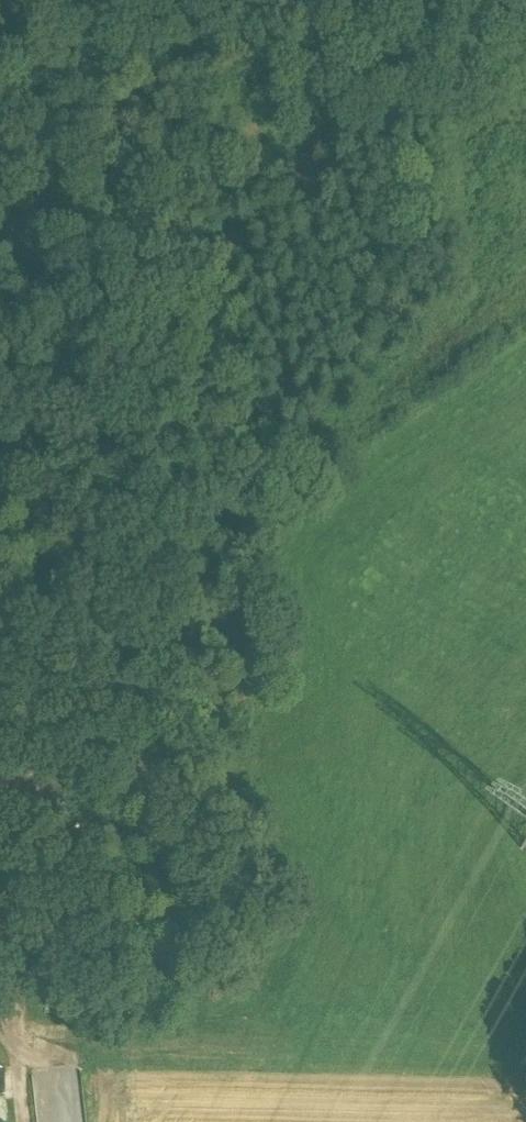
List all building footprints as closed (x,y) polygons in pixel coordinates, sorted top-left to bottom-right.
[(1,1121),(3,1121),(11,1095),(0,1091),(0,1121),(1,1121)]
